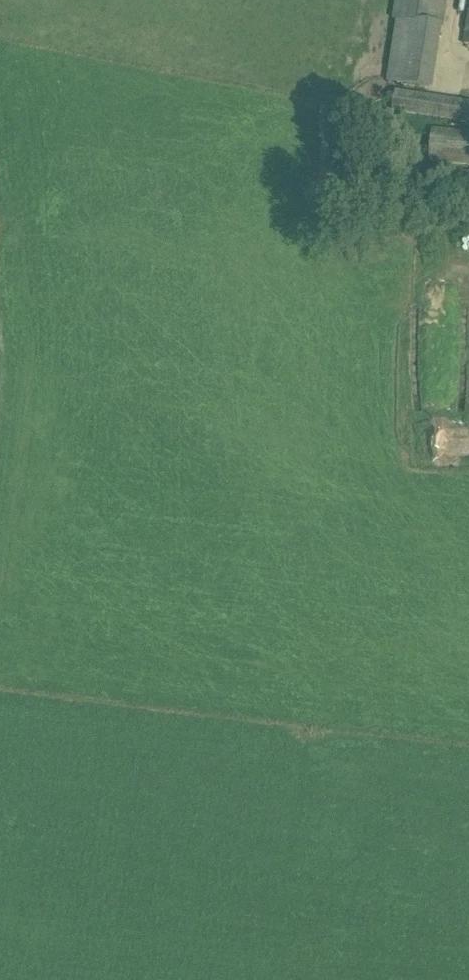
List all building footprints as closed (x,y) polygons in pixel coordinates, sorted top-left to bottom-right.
[(389,82),(431,89),(440,26),(444,27),(448,0),(397,0),(394,19),(398,20),(389,82)] [(393,112),(468,123),(468,102),(397,91),(393,112)] [(430,162),(468,166),(468,131),(433,128),(430,162)] [(428,185),(468,189),(468,172),(429,168),(428,185)] [(361,217),(382,214),(380,204),(359,207),(361,217)]
